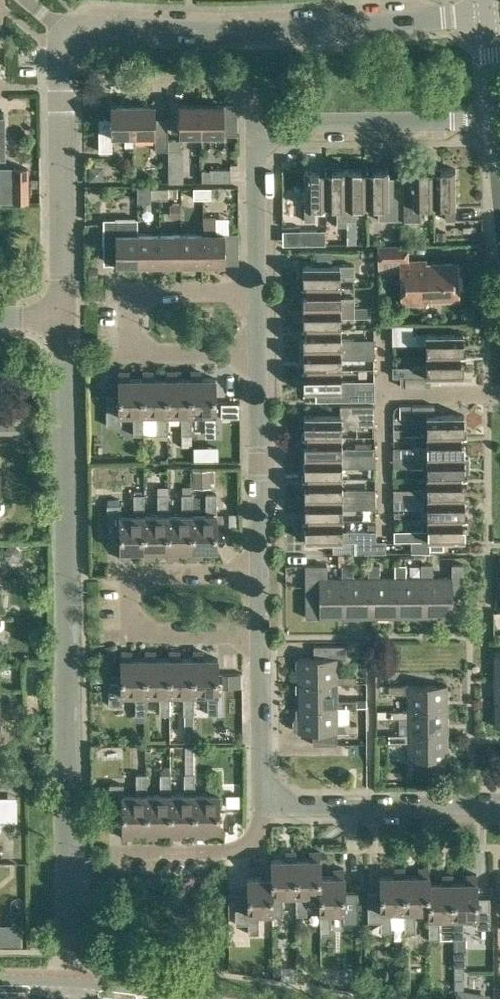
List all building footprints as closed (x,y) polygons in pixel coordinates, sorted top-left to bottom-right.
[(202,104),(202,135),(238,134),(237,127),(224,127),(223,103),(202,104)] [(179,135),(202,135),(202,104),(179,104),(179,135)] [(133,145),(133,136),(132,105),(110,105),(110,118),(98,118),(99,151),(111,151),(111,136),(125,136),(125,145),(133,145)] [(167,139),(168,139),(167,117),(154,117),(154,105),(132,105),(133,136),(154,135),(155,150),(167,150),(167,139)] [(167,139),(167,150),(181,150),(181,139),(168,139),(167,139)] [(183,182),(182,166),(168,166),(168,182),(183,182)] [(13,167),(13,202),(27,202),(27,167),(13,167)] [(202,181),(230,180),(230,168),(210,168),(210,170),(202,170),(202,181)] [(424,205),(435,204),(435,168),(412,168),(412,178),(401,178),(401,219),(424,219),(424,205)] [(435,168),(435,204),(446,204),(446,219),(457,218),(456,168),(435,168)] [(315,206),(326,206),(326,169),(305,170),(306,220),(316,220),(315,206)] [(347,169),(326,169),(326,206),(337,205),(338,227),(346,226),(347,226),(347,169)] [(357,205),(367,205),(367,169),(347,169),(347,226),(346,226),(346,243),(357,243),(357,205)] [(401,219),(401,178),(389,178),(389,169),(367,169),(367,205),(379,205),(379,220),(401,219)] [(193,198),(202,198),(202,186),(193,186),(193,198)] [(202,198),(211,197),(211,186),(202,186),(202,198)] [(150,198),(159,198),(158,187),(150,187),(150,198)] [(159,198),(167,198),(167,187),(158,187),(159,198)] [(180,203),(170,204),(170,218),(180,217),(180,206),(180,203)] [(216,233),(216,216),(203,215),(203,233),(203,264),(225,264),(225,263),(238,263),(238,232),(224,232),(224,233),(216,233)] [(138,264),(138,234),(137,218),(103,218),(104,264),(116,263),(116,264),(138,264)] [(300,230),(300,244),(326,244),(325,230),(300,230)] [(138,264),(159,264),(159,233),(138,234),(138,264)] [(159,264),(181,264),(180,233),(159,233),(159,264)] [(181,264),(203,264),(203,233),(180,233),(181,264)] [(408,260),(408,244),(378,245),(378,263),(401,262),(402,303),(428,303),(428,299),(458,298),(457,262),(427,263),(427,260),(408,260)] [(316,250),(316,265),(331,265),(331,250),(316,250)] [(339,286),(339,274),(353,274),(353,265),(331,265),(316,265),(303,265),(303,286),(339,286)] [(88,266),(88,279),(98,279),(98,266),(88,266)] [(303,307),(353,306),(353,297),(339,297),(339,286),(303,286),(303,307)] [(303,307),(303,329),(340,328),(339,317),(353,317),(353,306),(303,307)] [(412,333),(413,323),(392,323),(392,333),(392,344),(427,343),(427,354),(465,354),(464,333),(412,333)] [(303,329),(304,349),(354,349),(354,339),(340,339),(340,328),(303,329)] [(304,349),(304,370),(340,370),(340,358),(355,358),(354,349),(304,349)] [(465,354),(427,354),(427,366),(393,366),(393,376),(400,376),(400,386),(430,386),(430,376),(465,376),(465,354)] [(166,369),(166,379),(167,379),(167,414),(181,414),(181,434),(192,434),(192,414),(191,414),(191,378),(190,378),(178,379),(178,369),(166,369)] [(190,369),(190,378),(191,378),(191,414),(192,414),(205,414),(205,433),(215,433),(215,414),(216,414),(216,378),(202,378),(202,369),(190,369)] [(106,395),(106,425),(120,425),(120,415),(133,415),(133,434),(143,434),(143,414),(144,414),(143,379),(142,379),(129,379),(129,370),(119,370),(119,379),(119,395),(106,395)] [(142,370),(142,379),(143,379),(144,414),(157,414),(157,434),(167,434),(167,414),(167,379),(166,379),(153,379),(153,370),(142,370)] [(340,370),(304,370),(304,392),(316,392),(316,400),(375,400),(374,380),(340,380),(340,370)] [(240,415),(240,400),(222,400),(222,415),(240,415)] [(427,436),(465,436),(465,414),(435,414),(434,404),(412,404),(413,424),(427,424),(427,436)] [(304,416),(304,438),(341,437),(341,425),(356,425),(355,421),(374,421),(374,405),(355,405),(339,405),(339,416),(304,416)] [(465,457),(465,456),(465,436),(427,436),(427,446),(413,446),(413,452),(413,457),(465,457)] [(304,438),(304,458),(356,458),(355,447),(341,447),(341,437),(304,438)] [(194,446),(194,459),(207,459),(206,446),(194,446)] [(469,456),(465,456),(465,457),(413,457),(413,466),(427,466),(427,478),(465,477),(465,471),(469,471),(469,456)] [(304,479),(342,478),(341,467),(375,466),(375,457),(304,458),(304,479)] [(210,481),(213,481),(213,470),(193,470),(193,487),(210,486),(210,481)] [(465,477),(427,478),(427,488),(414,488),(414,493),(414,499),(465,499),(465,477)] [(305,500),(375,500),(374,489),(342,490),(342,478),(304,479),(305,500)] [(158,515),(145,515),(145,551),(144,551),(144,558),(155,558),(155,551),(168,550),(169,550),(168,515),(168,485),(157,485),(158,515)] [(182,514),(168,515),(169,550),(168,550),(168,558),(179,558),(179,550),(192,550),(192,514),(192,493),(181,493),(182,514)] [(206,493),(206,514),(192,514),(192,550),(192,558),(203,558),(203,550),(217,550),(217,514),(216,514),(216,493),(206,493)] [(107,535),(120,535),(120,551),(120,558),(131,558),(131,551),(144,551),(145,551),(145,515),(144,515),(144,494),(134,494),(134,515),(121,515),(121,505),(107,505),(107,535)] [(428,507),(428,520),(466,520),(465,499),(414,499),(414,507),(428,507)] [(305,521),(342,520),(342,509),(375,509),(375,500),(305,500),(305,521)] [(342,520),(305,521),(305,542),(342,542),(356,541),(356,553),(386,553),(386,542),(376,543),(376,531),(342,532),(342,520)] [(466,520),(428,520),(428,529),(414,530),(415,552),(430,552),(430,549),(443,549),(443,540),(466,540),(466,520)] [(306,618),(347,617),(346,579),(342,579),(342,576),(342,569),(342,566),(348,566),(347,564),(348,564),(348,555),(326,555),(326,566),(305,566),(306,618)] [(342,569),(342,576),(342,579),(346,579),(347,617),(374,617),(373,579),(369,579),(353,579),(353,564),(348,564),(347,564),(348,566),(342,566),(342,569)] [(452,565),(452,578),(434,578),(433,564),(422,564),(422,578),(426,578),(427,616),(453,616),(452,593),(464,593),(463,564),(452,565)] [(374,617),(400,617),(400,578),(396,578),(380,578),(380,565),(369,565),(369,579),(373,579),(374,617)] [(400,617),(427,616),(426,578),(422,578),(406,578),(406,565),(395,565),(396,578),(400,578),(400,617)] [(337,682),(356,682),(356,675),(337,675),(337,657),(346,657),(346,645),(314,645),(314,657),(298,658),(298,683),(337,682)] [(145,695),(146,695),(159,695),(160,714),(170,714),(170,695),(169,695),(169,659),(156,659),(156,649),(145,650),(145,659),(145,695)] [(169,650),(169,659),(169,695),(170,695),(183,695),(184,714),(194,714),(194,695),(193,659),(181,659),(180,649),(169,650)] [(194,695),(208,694),(208,713),(218,713),(218,694),(218,659),(204,659),(204,649),(193,649),(193,659),(194,695)] [(145,659),(133,659),(132,650),(121,650),(121,659),(121,675),(108,675),(109,705),(123,705),(122,695),(135,695),(136,714),(146,714),(146,695),(145,695),(145,659)] [(356,699),(337,699),(337,682),(298,683),(299,707),(337,707),(337,706),(367,706),(367,698),(356,698),(356,699)] [(408,710),(447,709),(447,684),(408,685),(388,685),(388,693),(408,693),(408,710)] [(337,707),(299,707),(299,715),(296,715),(293,719),(293,727),(296,729),(299,730),(299,733),(313,733),(313,744),(338,744),(338,731),(357,731),(356,723),(343,723),(343,719),(337,719),(337,707)] [(409,734),(448,734),(447,709),(408,710),(377,710),(377,718),(390,718),(390,717),(408,717),(409,733),(409,734)] [(448,759),(448,734),(409,734),(409,733),(389,734),(389,741),(409,741),(409,759),(448,759)] [(133,830),(146,830),(147,830),(146,794),(147,794),(147,773),(136,773),(136,794),(123,794),(123,784),(109,784),(110,815),(122,815),(123,838),(133,838),(133,830)] [(160,773),(160,794),(147,794),(146,794),(147,830),(146,830),(146,838),(157,837),(157,830),(170,830),(171,830),(171,794),(171,773),(160,773)] [(181,830),(195,830),(194,794),(195,794),(194,773),(184,773),(184,794),(171,794),(171,830),(170,830),(170,837),(181,837),(181,830)] [(208,794),(195,794),(194,794),(195,830),(195,837),(205,837),(206,829),(219,829),(219,794),(218,794),(218,773),(208,773),(208,794)] [(295,858),(296,858),(296,850),(285,850),(285,859),(271,859),(271,877),(272,877),(273,912),(272,912),(272,915),(282,915),(282,895),(296,895),(295,858)] [(307,895),(319,894),(320,894),(319,876),(320,876),(320,850),(309,850),(308,858),(296,858),(295,858),(296,895),(296,915),(307,914),(307,895)] [(394,867),(394,875),(380,875),(380,891),(368,891),(369,921),(381,921),(381,931),(392,931),(391,910),(405,910),(405,875),(405,866),(394,867)] [(429,874),(428,866),(418,866),(418,875),(405,875),(405,910),(405,931),(406,945),(415,945),(415,931),(416,931),(415,910),(428,910),(429,910),(428,883),(429,883),(429,874)] [(345,876),(344,876),(344,867),(333,867),(333,876),(320,876),(319,876),(320,894),(319,894),(320,911),(320,932),(331,932),(331,911),(344,911),(345,921),(358,921),(358,892),(345,892),(345,876)] [(442,873),(442,882),(429,883),(428,883),(429,910),(428,910),(428,918),(429,918),(429,938),(439,938),(440,918),(453,917),(453,882),(453,873),(442,873)] [(477,882),(477,873),(466,873),(466,882),(453,882),(453,917),(453,938),(463,938),(463,917),(477,917),(477,927),(490,927),(490,897),(478,897),(477,882)] [(258,912),(272,912),(273,912),(272,877),(271,877),(248,877),(248,892),(235,893),(236,923),(248,923),(248,933),(259,933),(258,912)] [(4,925),(4,945),(13,945),(22,945),(22,925),(13,925),(4,925)] [(453,950),(454,965),(454,978),(463,978),(463,965),(464,965),(464,949),(453,950)] [(282,974),(282,960),(273,960),(273,974),(282,974)] [(489,994),(458,989),(456,998),(489,998),(489,994)]
